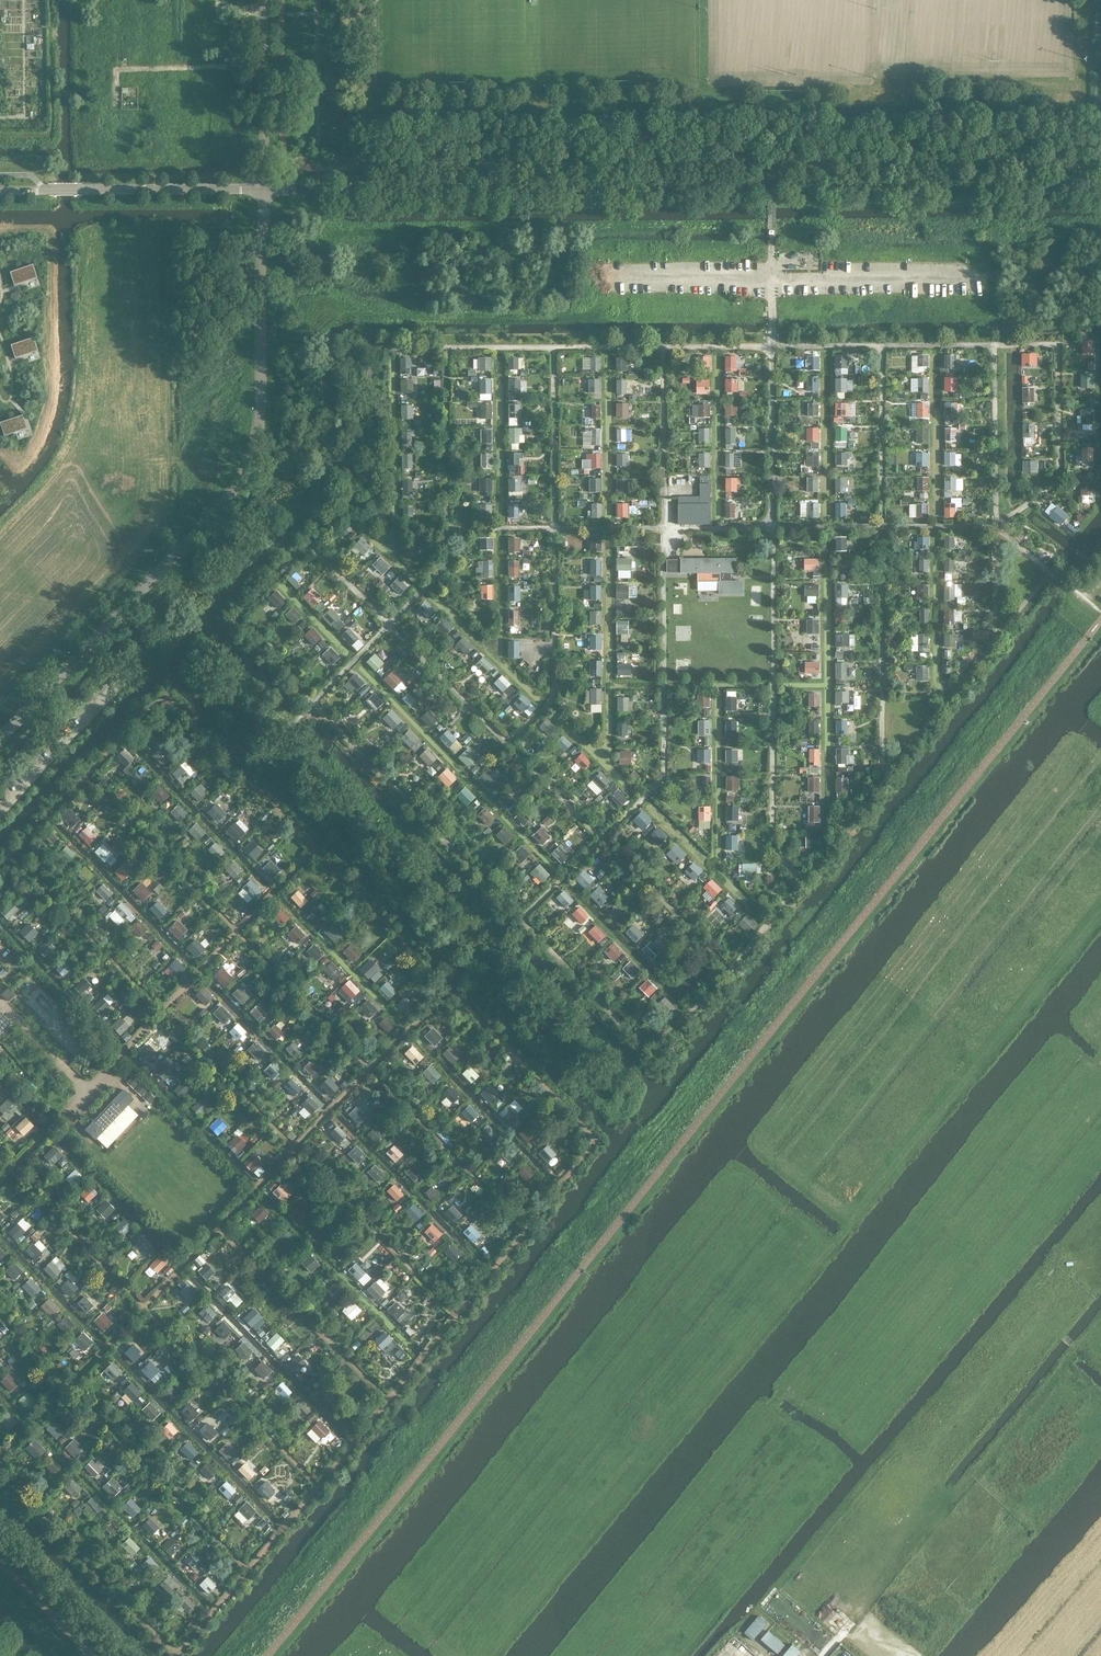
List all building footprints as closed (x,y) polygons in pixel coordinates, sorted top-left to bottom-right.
[(20,240),(7,243),(9,253),(22,250),(20,240)] [(32,265),(10,273),(14,286),(36,279),(32,265)] [(878,297),(865,297),(865,307),(878,306),(878,297)] [(8,311),(7,321),(20,323),(21,313),(8,311)] [(33,338),(10,345),(15,359),(37,351),(33,338)] [(1092,341),(1083,341),(1083,359),(1093,359),(1092,341)] [(830,355),(830,372),(843,372),(843,355),(830,355)] [(413,357),(397,357),(396,376),(412,376),(413,357)] [(473,358),(473,376),(486,376),(485,357),(473,358)] [(590,357),(590,371),(600,371),(600,357),(590,357)] [(706,373),(707,357),(692,357),(692,373),(706,373)] [(623,376),(623,359),(610,359),(610,376),(623,376)] [(954,359),(941,359),(941,375),(954,375),(954,359)] [(1029,376),(1029,359),(1017,359),(1017,376),(1029,376)] [(21,375),(15,381),(27,393),(33,387),(21,375)] [(800,375),(800,393),(814,393),(815,375),(800,375)] [(923,397),(923,375),(910,375),(910,397),(923,397)] [(581,377),(582,395),(595,394),(594,376),(581,377)] [(500,377),(500,397),(516,397),(516,377),(500,377)] [(734,394),(734,378),(720,379),(721,395),(734,394)] [(617,379),(617,394),(627,394),(627,379),(617,379)] [(829,401),(829,418),(845,418),(844,400),(829,401)] [(693,403),(693,421),(708,421),(707,402),(693,403)] [(952,426),(952,402),(940,402),(940,426),(952,426)] [(412,405),(397,405),(397,424),(412,424),(412,405)] [(624,423),(624,407),(612,407),(612,423),(624,423)] [(472,408),(472,428),(487,428),(487,408),(472,408)] [(1093,410),(1079,410),(1080,428),(1094,427),(1093,410)] [(0,423),(0,426),(3,437),(26,430),(22,417),(0,423)] [(1037,439),(1037,421),(1027,420),(1026,439),(1037,439)] [(800,425),(799,442),(812,443),(813,426),(800,425)] [(924,426),(911,426),(912,445),(924,445),(924,426)] [(616,429),(616,443),(626,443),(626,429),(616,429)] [(581,430),(581,447),(595,447),(595,430),(581,430)] [(734,449),(734,432),(720,433),(720,449),(734,449)] [(501,433),(501,451),(515,451),(515,433),(501,433)] [(412,449),(398,449),(398,471),(412,471),(412,449)] [(951,452),(942,452),(942,471),(951,471),(951,452)] [(693,454),(693,471),(706,471),(706,454),(693,454)] [(521,473),(522,455),(509,455),(508,473),(521,473)] [(626,472),(626,455),(612,455),(612,472),(626,472)] [(830,455),(830,468),(843,468),(843,455),(830,455)] [(602,468),(602,457),(583,457),(583,468),(602,468)] [(472,458),(472,476),(487,476),(487,458),(472,458)] [(821,466),(821,458),(808,458),(808,466),(821,466)] [(930,472),(930,459),(917,458),(917,466),(922,466),(922,472),(930,472)] [(1039,472),(1040,460),(1023,459),(1023,472),(1039,472)] [(800,476),(800,494),(814,494),(814,475),(800,476)] [(849,491),(849,476),(836,476),(836,491),(849,491)] [(954,489),(965,489),(964,476),(945,477),(945,496),(954,496),(954,489)] [(493,486),(493,477),(480,477),(480,486),(493,486)] [(618,491),(629,492),(630,477),(618,477),(618,491)] [(737,492),(737,484),(741,484),(741,479),(726,478),(726,492),(737,492)] [(924,478),(911,478),(911,497),(924,497),(924,478)] [(582,479),(582,494),(597,494),(597,479),(582,479)] [(402,493),(413,493),(413,480),(402,480),(402,493)] [(502,483),(502,500),(516,500),(515,483),(502,483)] [(711,525),(711,483),(700,483),(700,497),(678,497),(679,525),(711,525)] [(1093,483),(1081,483),(1081,498),(1093,498),(1093,483)] [(963,506),(964,497),(952,496),(951,506),(963,506)] [(639,513),(640,500),(632,500),(632,512),(639,513)] [(801,516),(821,517),(821,501),(802,500),(801,516)] [(593,516),(603,516),(603,502),(593,502),(593,516)] [(829,502),(829,522),(844,522),(844,502),(829,502)] [(910,503),(911,517),(930,517),(930,502),(910,503)] [(939,502),(939,522),(951,522),(951,502),(939,502)] [(509,517),(519,517),(519,503),(509,504),(509,517)] [(612,503),(612,520),(626,520),(626,503),(612,503)] [(735,518),(735,503),(726,503),(726,518),(735,518)] [(415,505),(400,505),(399,526),(414,526),(415,505)] [(473,505),(473,518),(487,518),(487,505),(473,505)] [(1068,519),(1059,511),(1052,519),(1061,527),(1068,519)] [(334,523),(327,530),(336,540),(344,533),(334,523)] [(843,532),(831,532),(831,551),(843,551),(843,532)] [(596,533),(583,533),(583,552),(596,552),(596,533)] [(955,536),(945,536),(945,548),(955,548),(955,536)] [(493,549),(494,537),(480,537),(479,549),(493,549)] [(926,538),(912,538),(912,556),(926,556),(926,538)] [(501,540),(501,557),(515,557),(515,540),(501,540)] [(625,557),(611,557),(611,579),(625,579),(625,557)] [(737,573),(737,558),(681,559),(681,573),(720,573),(732,573),(737,573)] [(929,571),(929,558),(921,558),(921,572),(929,571)] [(509,559),(509,575),(520,575),(520,559),(509,559)] [(591,574),(602,574),(602,559),(591,559),(591,574)] [(839,559),(839,577),(848,577),(848,559),(839,559)] [(940,576),(953,576),(953,559),(940,559),(940,576)] [(374,561),(366,569),(378,581),(386,573),(374,561)] [(475,562),(475,581),(490,581),(489,562),(475,562)] [(802,562),(801,576),(812,577),(813,562),(802,562)] [(400,594),(409,585),(399,574),(390,583),(400,594)] [(292,576),(283,584),(296,597),(305,589),(292,576)] [(1003,580),(1003,592),(1012,591),(1011,579),(1003,580)] [(830,580),(830,602),(844,601),(843,580),(830,580)] [(732,581),(720,581),(719,581),(719,594),(742,594),(742,581),(732,581)] [(820,602),(819,583),(809,583),(809,602),(820,602)] [(946,583),(945,599),(963,599),(963,583),(946,583)] [(482,599),(494,599),(494,584),(482,584),(482,599)] [(638,584),(618,585),(618,598),(639,597),(638,584)] [(913,584),(913,601),(925,601),(925,584),(913,584)] [(502,585),(503,604),(516,603),(516,585),(502,585)] [(598,585),(582,585),(582,605),(598,605),(598,585)] [(313,586),(303,596),(314,607),(324,597),(313,586)] [(276,611),(287,600),(277,589),(265,599),(276,611)] [(415,603),(407,612),(420,624),(428,615),(415,603)] [(922,608),(921,624),(929,624),(930,608),(922,608)] [(323,609),(314,617),(326,628),(334,620),(323,609)] [(509,624),(520,624),(519,609),(508,609),(509,624)] [(951,631),(950,609),(940,610),(940,631),(951,631)] [(590,624),(602,624),(602,610),(590,610),(590,624)] [(288,611),(280,619),(292,632),(300,624),(288,611)] [(446,635),(454,625),(444,616),(435,626),(446,635)] [(677,624),(676,640),(693,640),(693,625),(677,624)] [(313,627),(305,635),(315,644),(323,636),(313,627)] [(349,627),(342,635),(358,650),(365,643),(349,627)] [(830,630),(831,649),(844,648),(843,630),(830,630)] [(803,631),(803,647),(815,647),(815,631),(803,631)] [(597,632),(584,633),(585,653),(598,653),(597,632)] [(945,647),(958,646),(958,632),(944,633),(945,647)] [(624,633),(611,633),(611,650),(624,650),(624,633)] [(930,650),(930,633),(912,633),(912,651),(930,650)] [(453,639),(445,648),(459,662),(468,653),(453,639)] [(517,640),(502,640),(502,661),(517,661),(517,640)] [(470,652),(478,659),(482,654),(474,647),(470,652)] [(313,657),(324,669),(334,660),(323,649),(313,657)] [(360,664),(371,675),(379,666),(368,655),(360,664)] [(603,659),(590,659),(590,674),(603,674),(603,659)] [(807,672),(821,673),(822,661),(807,660),(807,672)] [(837,662),(837,678),(848,678),(849,662),(837,662)] [(633,673),(633,663),(617,663),(618,674),(633,673)] [(913,666),(912,684),(925,684),(925,666),(913,666)] [(337,691),(350,703),(367,683),(355,672),(337,691)] [(492,675),(484,683),(495,694),(503,686),(492,675)] [(591,675),(591,685),(601,684),(601,675),(591,675)] [(509,696),(516,690),(511,685),(505,691),(509,696)] [(602,711),(603,687),(591,687),(590,711),(602,711)] [(404,690),(395,698),(406,711),(415,703),(404,690)] [(728,690),(727,710),(738,710),(739,690),(728,690)] [(845,711),(845,690),(832,690),(832,711),(845,711)] [(705,691),(692,691),(691,710),(704,710),(705,691)] [(367,692),(357,702),(370,714),(380,703),(367,692)] [(514,702),(529,716),(538,707),(523,693),(514,702)] [(815,714),(815,696),(803,696),(803,714),(815,714)] [(627,701),(612,702),(612,719),(627,719),(627,701)] [(421,717),(431,727),(440,718),(429,708),(421,717)] [(393,729),(403,721),(393,709),(383,717),(393,729)] [(911,711),(902,711),(903,722),(912,722),(911,711)] [(736,738),(735,718),(721,718),(721,739),(736,738)] [(699,734),(712,734),(712,719),(699,719),(699,734)] [(820,734),(821,719),(810,719),(810,734),(820,734)] [(850,733),(850,719),(837,719),(838,734),(850,733)] [(541,720),(531,729),(544,743),(553,734),(541,720)] [(616,720),(617,734),(629,734),(628,720),(616,720)] [(404,729),(396,737),(408,751),(417,743),(404,729)] [(442,730),(433,739),(448,754),(457,745),(442,730)] [(151,745),(136,732),(127,742),(143,755),(151,745)] [(565,736),(557,745),(565,751),(572,743),(565,736)] [(166,742),(158,749),(170,761),(177,753),(166,742)] [(844,766),(843,745),(831,746),(831,767),(844,766)] [(704,746),(690,746),(691,769),(705,769),(704,746)] [(126,747),(121,751),(132,762),(136,758),(126,747)] [(468,767),(477,759),(466,747),(458,755),(468,767)] [(815,767),(814,748),(802,748),(803,767),(815,767)] [(164,766),(169,761),(157,749),(152,754),(164,766)] [(739,762),(739,749),(727,749),(727,761),(739,762)] [(625,750),(610,750),(611,767),(626,766),(625,750)] [(120,751),(115,755),(127,768),(132,763),(120,751)] [(576,753),(566,763),(580,777),(589,768),(576,753)] [(180,778),(169,766),(159,774),(171,787),(180,778)] [(150,782),(133,767),(125,776),(142,791),(150,782)] [(480,767),(470,776),(483,790),(493,781),(480,767)] [(439,768),(429,778),(442,791),(452,781),(439,768)] [(809,777),(810,792),(822,791),(821,776),(809,777)] [(837,776),(837,791),(849,791),(850,777),(837,776)] [(736,777),(722,777),(722,795),(736,795),(736,777)] [(201,782),(190,792),(198,800),(209,790),(201,782)] [(160,797),(166,787),(160,784),(155,795),(160,797)] [(456,795),(467,805),(476,796),(466,785),(456,795)] [(168,790),(158,797),(162,802),(171,796),(168,790)] [(609,790),(601,799),(614,810),(622,801),(609,790)] [(508,791),(500,799),(508,808),(517,801),(508,791)] [(219,815),(203,801),(194,812),(209,826),(219,815)] [(802,803),(802,823),(815,823),(815,803),(802,803)] [(184,816),(172,804),(162,813),(174,825),(184,816)] [(707,825),(706,804),(692,805),(692,825),(707,825)] [(728,820),(740,819),(740,805),(727,805),(728,820)] [(516,807),(507,815),(518,827),(527,818),(516,807)] [(481,809),(471,818),(485,832),(495,823),(481,809)] [(75,822),(65,811),(55,820),(65,831),(75,822)] [(637,816),(629,825),(641,837),(649,828),(637,816)] [(240,817),(226,829),(237,841),(250,829),(240,817)] [(739,820),(730,820),(730,830),(739,830),(739,820)] [(190,827),(196,838),(206,832),(200,821),(190,827)] [(89,823),(78,834),(89,844),(99,833),(89,823)] [(546,831),(548,829),(543,824),(533,834),(543,845),(551,837),(546,831)] [(507,844),(514,836),(503,826),(496,834),(507,844)] [(736,834),(720,833),(720,852),(735,852),(736,834)] [(806,835),(806,848),(821,848),(821,835),(806,835)] [(222,856),(206,841),(198,850),(213,864),(222,856)] [(110,859),(93,842),(86,849),(103,866),(110,859)] [(551,842),(543,850),(557,864),(565,855),(551,842)] [(666,843),(656,852),(667,864),(677,856),(666,843)] [(257,855),(244,844),(236,854),(249,865),(257,855)] [(516,848),(506,859),(521,872),(530,862),(516,848)] [(61,849),(51,857),(64,871),(74,862),(61,849)] [(272,859),(277,863),(284,856),(279,851),(272,859)] [(277,864),(283,870),(290,864),(285,857),(277,864)] [(270,877),(280,873),(275,860),(265,864),(270,877)] [(695,860),(681,875),(691,885),(705,870),(695,860)] [(114,871),(123,881),(134,870),(125,861),(114,871)] [(235,878),(243,870),(236,862),(228,870),(235,878)] [(759,881),(758,862),(745,862),(745,881),(759,881)] [(530,872),(540,883),(550,874),(540,863),(530,872)] [(585,869),(575,878),(585,888),(594,879),(585,869)] [(248,879),(237,889),(247,900),(258,891),(248,879)] [(701,892),(711,901),(724,888),(714,879),(701,892)] [(136,899),(143,891),(131,880),(124,888),(136,899)] [(105,901),(112,893),(101,883),(93,891),(105,901)] [(591,894),(602,906),(612,897),(601,885),(591,894)] [(308,897),(299,886),(290,894),(298,905),(308,897)] [(556,897),(566,907),(575,899),(564,889),(556,897)] [(720,908),(729,917),(740,905),(731,896),(720,908)] [(9,919),(20,908),(12,900),(1,911),(9,919)] [(318,923),(330,911),(321,901),(309,913),(318,923)] [(614,903),(605,912),(615,922),(624,914),(614,903)] [(160,905),(150,914),(159,925),(170,915),(160,905)] [(578,905),(569,913),(579,924),(588,915),(578,905)] [(126,906),(119,915),(127,922),(134,913),(126,906)] [(275,906),(266,916),(279,927),(287,917),(275,906)] [(748,914),(739,924),(748,933),(757,923),(748,914)] [(179,938),(189,929),(179,918),(169,927),(179,938)] [(145,946),(155,936),(140,920),(129,930),(145,946)] [(329,920),(320,929),(332,942),(342,932),(329,920)] [(640,920),(636,923),(645,933),(649,929),(640,920)] [(41,931),(31,921),(20,932),(31,942),(41,931)] [(589,931),(600,942),(608,934),(597,923),(589,931)] [(637,941),(645,934),(635,923),(627,931),(637,941)] [(287,933),(297,943),(307,935),(297,924),(287,933)] [(190,934),(181,944),(190,953),(199,944),(190,934)] [(48,938),(37,950),(44,957),(56,945),(48,938)] [(649,938),(640,947),(651,958),(660,948),(649,938)] [(152,940),(146,948),(158,958),(165,949),(152,940)] [(351,961),(362,955),(354,942),(343,948),(351,961)] [(611,942),(603,950),(613,960),(621,952),(611,942)] [(308,943),(301,951),(314,962),(321,953),(308,943)] [(170,955),(162,963),(172,973),(180,965),(170,955)] [(74,970),(64,958),(55,966),(65,978),(74,970)] [(630,982),(643,970),(633,960),(620,971),(630,982)] [(245,970),(241,965),(237,969),(231,961),(225,966),(235,979),(245,970)] [(338,986),(348,977),(333,961),(320,973),(327,981),(331,978),(338,986)] [(369,962),(361,971),(371,979),(378,970),(369,962)] [(219,965),(210,972),(220,984),(228,977),(219,965)] [(682,973),(674,981),(683,992),(692,983),(682,973)] [(644,975),(637,981),(648,993),(655,986),(644,975)] [(76,987),(89,999),(98,989),(86,977),(76,987)] [(388,980),(380,987),(390,998),(397,990),(388,980)] [(349,983),(341,993),(352,1002),(360,992),(349,983)] [(213,998),(202,986),(194,993),(205,1005),(213,998)] [(243,1004),(251,997),(241,986),(233,993),(243,1004)] [(661,991),(653,1000),(663,1009),(671,1000),(661,991)] [(109,1003),(101,992),(89,1002),(97,1012),(109,1003)] [(402,993),(395,1003),(405,1011),(413,1000),(402,993)] [(368,1019),(379,1009),(368,998),(357,1008),(368,1019)] [(257,1002),(248,1011),(259,1021),(267,1012),(257,1002)] [(229,1013),(220,1004),(211,1012),(220,1021),(229,1013)] [(0,1013),(0,1033),(10,1023),(0,1013)] [(126,1013),(112,1025),(120,1034),(134,1022),(126,1013)] [(382,1018),(375,1027),(383,1034),(391,1026),(382,1018)] [(238,1022),(229,1031),(238,1040),(247,1031),(238,1022)] [(277,1039),(284,1032),(275,1024),(269,1030),(277,1039)] [(443,1035),(432,1025),(422,1036),(433,1046),(443,1035)] [(155,1051),(142,1037),(132,1046),(145,1060),(155,1051)] [(306,1053),(292,1038),(283,1046),(297,1061),(306,1053)] [(269,1051),(257,1040),(247,1050),(259,1061),(269,1051)] [(453,1063),(461,1056),(450,1045),(443,1052),(453,1063)] [(422,1059),(412,1047),(402,1055),(412,1067),(422,1059)] [(315,1059),(305,1064),(311,1076),(321,1070),(315,1059)] [(275,1060),(265,1071),(274,1079),(284,1069),(275,1060)] [(156,1070),(165,1080),(175,1071),(166,1061),(156,1070)] [(433,1083),(442,1074),(433,1065),(424,1074),(433,1083)] [(476,1074),(467,1066),(460,1074),(469,1082),(476,1074)] [(333,1081),(325,1073),(316,1082),(324,1090),(333,1081)] [(299,1085),(288,1074),(279,1083),(291,1094),(299,1085)] [(150,1103),(156,1097),(133,1075),(127,1081),(150,1103)] [(188,1087),(178,1077),(169,1085),(179,1096),(188,1087)] [(491,1082),(480,1091),(490,1103),(501,1094),(491,1082)] [(460,1095),(450,1084),(440,1092),(450,1104),(460,1095)] [(95,1140),(133,1099),(123,1089),(85,1130),(95,1140)] [(4,1094),(0,1099),(0,1109),(5,1113),(14,1104),(4,1094)] [(314,1105),(305,1094),(298,1100),(307,1111),(314,1105)] [(517,1112),(506,1102),(497,1113),(507,1123),(517,1112)] [(470,1104),(461,1112),(471,1122),(479,1113),(470,1104)] [(367,1117),(356,1105),(347,1112),(359,1125),(367,1117)] [(6,1129),(15,1141),(36,1127),(28,1115),(6,1129)] [(227,1128),(216,1116),(207,1124),(218,1136),(227,1128)] [(494,1132),(483,1121),(474,1130),(485,1141),(494,1132)] [(350,1138),(337,1124),(328,1132),(341,1146),(350,1138)] [(376,1143),(384,1135),(376,1126),(368,1133),(376,1143)] [(403,1155),(389,1141),(381,1149),(394,1163),(403,1155)] [(60,1153),(52,1142),(40,1151),(48,1162),(60,1153)] [(347,1153),(357,1164),(368,1155),(358,1144),(347,1153)] [(555,1154),(544,1144),(537,1150),(548,1161),(555,1154)] [(251,1146),(240,1156),(248,1165),(259,1154),(251,1146)] [(513,1146),(502,1155),(507,1161),(518,1152),(513,1146)] [(70,1172),(75,1168),(64,1156),(55,1164),(63,1174),(67,1169),(70,1172)] [(529,1171),(519,1162),(511,1170),(521,1179),(529,1171)] [(384,1174),(373,1163),(365,1170),(377,1182),(384,1174)] [(412,1165),(405,1172),(415,1181),(422,1174),(412,1165)] [(76,1167),(66,1178),(74,1185),(83,1175),(76,1167)] [(289,1191),(279,1179),(270,1187),(280,1199),(289,1191)] [(440,1190),(429,1179),(420,1188),(432,1199),(440,1190)] [(96,1191),(87,1182),(79,1190),(88,1199),(96,1191)] [(395,1183),(387,1190),(397,1200),(405,1193),(395,1183)] [(96,1208),(106,1218),(117,1208),(107,1198),(96,1208)] [(269,1211),(259,1201),(250,1211),(260,1221),(269,1211)] [(423,1212),(411,1201),(404,1209),(415,1220),(423,1212)] [(299,1202),(291,1210),(302,1220),(310,1212),(299,1202)] [(452,1203),(444,1212),(455,1223),(464,1214),(452,1203)] [(131,1227),(119,1216),(111,1225),(123,1236),(131,1227)] [(477,1230),(465,1219),(457,1227),(469,1238),(477,1230)] [(325,1231),(314,1220),(306,1228),(317,1239),(325,1231)] [(12,1223),(4,1231),(15,1242),(23,1234),(12,1223)] [(439,1231),(432,1223),(425,1229),(432,1238),(439,1231)] [(296,1237),(285,1224),(276,1233),(286,1245),(296,1237)] [(135,1258),(145,1249),(151,1255),(156,1250),(143,1236),(128,1250),(135,1258)] [(39,1238),(26,1250),(35,1260),(48,1248),(39,1238)] [(460,1252),(449,1241),(442,1247),(453,1258),(460,1252)] [(149,1263),(158,1272),(167,1263),(158,1254),(149,1263)] [(315,1256),(307,1258),(308,1266),(316,1265),(315,1256)] [(364,1268),(353,1257),(344,1266),(356,1277),(364,1268)] [(26,1273),(12,1259),(4,1267),(17,1281),(26,1273)] [(210,1259),(199,1268),(210,1280),(221,1271),(210,1259)] [(50,1260),(42,1268),(51,1278),(60,1270),(50,1260)] [(377,1299),(391,1287),(381,1275),(367,1287),(377,1299)] [(22,1285),(33,1297),(42,1289),(31,1277),(22,1285)] [(70,1296),(79,1288),(69,1278),(61,1286),(70,1296)] [(190,1301),(198,1290),(182,1278),(174,1289),(190,1301)] [(344,1291),(332,1279),(324,1288),(336,1300),(344,1291)] [(230,1301),(237,1292),(228,1284),(220,1293),(230,1301)] [(398,1295),(402,1302),(408,1297),(404,1291),(398,1295)] [(79,1292),(71,1301),(81,1310),(89,1302),(79,1292)] [(406,1308),(392,1296),(384,1305),(397,1317),(406,1308)] [(59,1309),(48,1298),(39,1306),(50,1317),(59,1309)] [(353,1300),(343,1310),(352,1319),(362,1308),(353,1300)] [(215,1314),(203,1301),(194,1309),(205,1322),(215,1314)] [(262,1316),(253,1307),(243,1317),(252,1326),(262,1316)] [(104,1331),(114,1322),(104,1311),(94,1320),(104,1331)] [(57,1323),(67,1333),(77,1324),(67,1314),(57,1323)] [(216,1315),(213,1320),(217,1323),(206,1338),(224,1350),(238,1331),(216,1315)] [(391,1336),(381,1327),(373,1335),(383,1344),(391,1336)] [(87,1340),(75,1328),(66,1336),(78,1348),(87,1340)] [(267,1342),(275,1350),(285,1339),(277,1331),(267,1342)] [(136,1346),(126,1335),(117,1345),(126,1355),(136,1346)] [(253,1352),(243,1341),(233,1351),(243,1362),(253,1352)] [(304,1360),(293,1349),(284,1358),(294,1369),(304,1360)] [(119,1368),(108,1357),(98,1367),(108,1378),(119,1368)] [(262,1359),(249,1370),(259,1382),(273,1371),(262,1359)] [(141,1370),(151,1378),(160,1368),(149,1360),(141,1370)] [(10,1372),(1,1381),(11,1391),(20,1383),(10,1372)] [(173,1383),(163,1373),(155,1380),(165,1391),(173,1383)] [(289,1388),(278,1378),(270,1388),(280,1397),(289,1388)] [(333,1389),(323,1380),(315,1390),(325,1399),(333,1389)] [(130,1404),(142,1391),(133,1382),(120,1394),(130,1404)] [(15,1394),(28,1406),(37,1396),(25,1384),(15,1394)] [(155,1402),(146,1395),(137,1405),(146,1412),(155,1402)] [(305,1416),(312,1409),(299,1397),(292,1404),(305,1416)] [(18,1415),(6,1404),(0,1410),(0,1412),(11,1423),(18,1415)] [(191,1404),(183,1412),(192,1421),(200,1412),(191,1404)] [(64,1427),(50,1412),(42,1420),(56,1435),(64,1427)] [(323,1427),(314,1416),(307,1421),(317,1433),(323,1427)] [(218,1428),(209,1417),(200,1425),(209,1436),(218,1428)] [(162,1428),(171,1437),(178,1430),(169,1421),(162,1428)] [(83,1442),(71,1429),(62,1438),(73,1451),(83,1442)] [(333,1446),(340,1440),(331,1430),(324,1436),(333,1446)] [(46,1446),(34,1434),(26,1441),(38,1454),(46,1446)] [(196,1449),(186,1438),(178,1446),(188,1457),(196,1449)] [(227,1458),(237,1450),(228,1440),(218,1448),(227,1458)] [(94,1477),(106,1465),(97,1456),(85,1467),(94,1477)] [(253,1469),(243,1458),(236,1464),(246,1475),(253,1469)] [(209,1460),(200,1468),(210,1479),(219,1471),(209,1460)] [(81,1486),(67,1471),(59,1479),(73,1494),(81,1486)] [(120,1483),(111,1473),(101,1483),(111,1493),(120,1483)] [(238,1488),(226,1476),(218,1484),(229,1496),(238,1488)] [(268,1479),(258,1487),(269,1502),(280,1495),(268,1479)] [(259,1511),(245,1497),(238,1504),(252,1518),(259,1511)] [(91,1512),(99,1507),(93,1500),(86,1505),(91,1512)] [(135,1500),(126,1509),(133,1516),(142,1508),(135,1500)] [(156,1523),(144,1512),(136,1521),(147,1532),(156,1523)] [(139,1544),(126,1531),(118,1540),(131,1552),(139,1544)] [(172,1536),(162,1546),(172,1555),(181,1545),(172,1536)] [(194,1559),(185,1549),(175,1558),(185,1568),(194,1559)] [(202,1571),(194,1578),(203,1588),(211,1581),(202,1571)] [(197,1600),(185,1587),(176,1596),(188,1609),(197,1600)] [(745,1633),(753,1640),(767,1623),(759,1616),(745,1633)] [(778,1654),(785,1645),(768,1631),(761,1639),(778,1654)] [(730,1654),(729,1655),(730,1655),(738,1655),(739,1655),(741,1655),(752,1655),(754,1653),(734,1639),(725,1651),(730,1654)] [(801,1652),(793,1645),(783,1655),(797,1655),(801,1652)]
